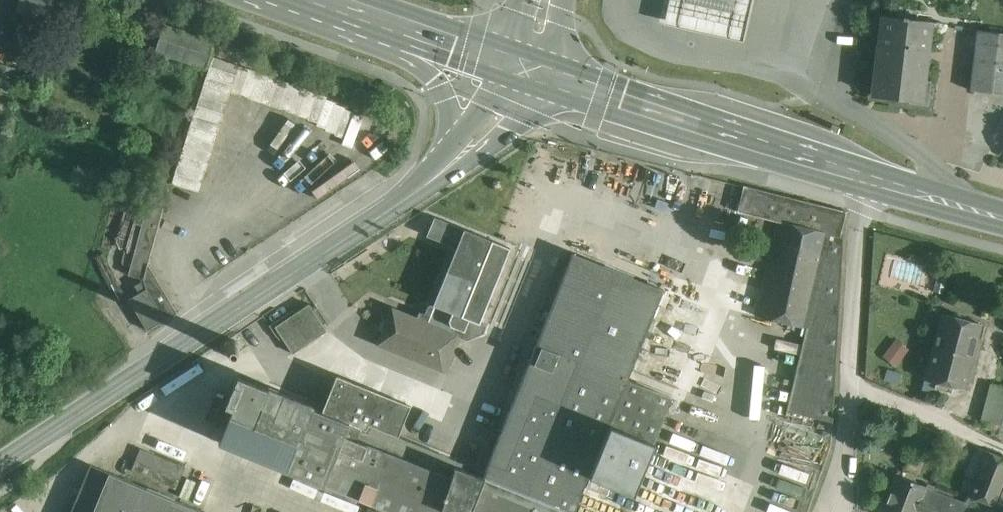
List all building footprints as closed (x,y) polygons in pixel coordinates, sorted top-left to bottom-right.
[(17,9),(40,16),(45,0),(19,0),(17,9)] [(663,24),(743,41),(752,0),(669,0),(663,24)] [(902,18),(882,16),(873,95),(909,99),(909,103),(928,105),(931,80),(923,79),(930,21),(907,18),(907,16),(902,16),(902,18)] [(214,38),(163,23),(155,51),(167,55),(167,56),(171,57),(171,56),(205,66),(214,38)] [(978,29),(975,50),(970,90),(1002,94),(1002,32),(978,29)] [(154,180),(148,203),(163,207),(168,184),(154,180)] [(846,211),(743,185),(737,211),(777,221),(755,315),(806,327),(786,410),(832,421),(843,236),(841,236),(846,211)] [(148,203),(128,274),(143,279),(147,264),(163,207),(148,203)] [(286,207),(242,230),(248,240),(291,218),(286,207)] [(427,323),(392,308),(387,320),(385,320),(381,331),(382,332),(378,344),(442,369),(456,334),(452,333),(454,327),(464,330),(469,319),(479,323),(510,247),(434,217),(426,235),(456,247),(433,304),(434,305),(427,323)] [(527,365),(551,375),(506,486),(571,511),(574,511),(627,379),(663,290),(663,289),(572,252),(527,365)] [(176,313),(147,264),(143,279),(144,280),(146,288),(165,319),(176,313)] [(146,288),(144,280),(135,285),(139,292),(128,299),(147,330),(165,319),(146,288)] [(663,290),(627,379),(671,397),(674,399),(710,309),(663,290)] [(308,304),(274,326),(292,353),(326,330),(308,304)] [(981,323),(942,313),(933,349),(972,359),(981,323)] [(363,359),(326,330),(292,353),(309,366),(335,376),(409,406),(423,411),(425,411),(428,410),(430,409),(431,408),(436,396),(437,393),(436,390),(434,388),(433,387),(363,359)] [(882,354),(895,365),(909,348),(896,337),(882,354)] [(224,349),(231,354),(238,351),(239,344),(233,339),(225,342),(224,349)] [(224,349),(216,350),(209,350),(196,358),(179,390),(172,386),(168,393),(167,392),(154,416),(278,466),(271,485),(287,492),(291,482),(330,497),(333,488),(394,511),(571,511),(506,486),(483,476),(431,455),(433,450),(397,435),(367,423),(365,429),(349,422),(321,411),(311,407),(312,404),(268,386),(267,387),(265,386),(264,388),(221,370),(226,363),(225,362),(231,354),(224,349)] [(972,359),(933,349),(925,379),(964,389),(972,359)] [(527,365),(483,476),(506,486),(551,375),(527,365)] [(901,373),(887,370),(884,379),(898,384),(901,373)] [(409,406),(335,376),(321,411),(349,422),(365,429),(367,423),(397,435),(409,406)] [(574,511),(625,511),(633,493),(671,397),(627,379),(574,511)] [(987,395),(998,398),(1002,382),(991,379),(987,395)] [(681,409),(704,398),(700,391),(677,402),(681,409)] [(998,398),(987,395),(980,420),(1001,425),(1002,416),(1002,399),(998,398)] [(968,496),(985,450),(976,447),(959,493),(968,496)] [(985,450),(968,496),(996,506),(1002,488),(1002,457),(985,450)] [(90,464),(70,511),(205,511),(90,464)] [(896,475),(890,492),(889,492),(886,501),(882,511),(927,511),(935,492),(925,489),(926,487),(896,475)] [(330,497),(291,482),(287,492),(286,494),(325,511),(330,497)] [(678,511),(710,511),(714,500),(685,491),(678,511)] [(935,492),(927,511),(963,511),(966,504),(935,492)] [(337,497),(332,510),(338,511),(374,511),(337,497)]
